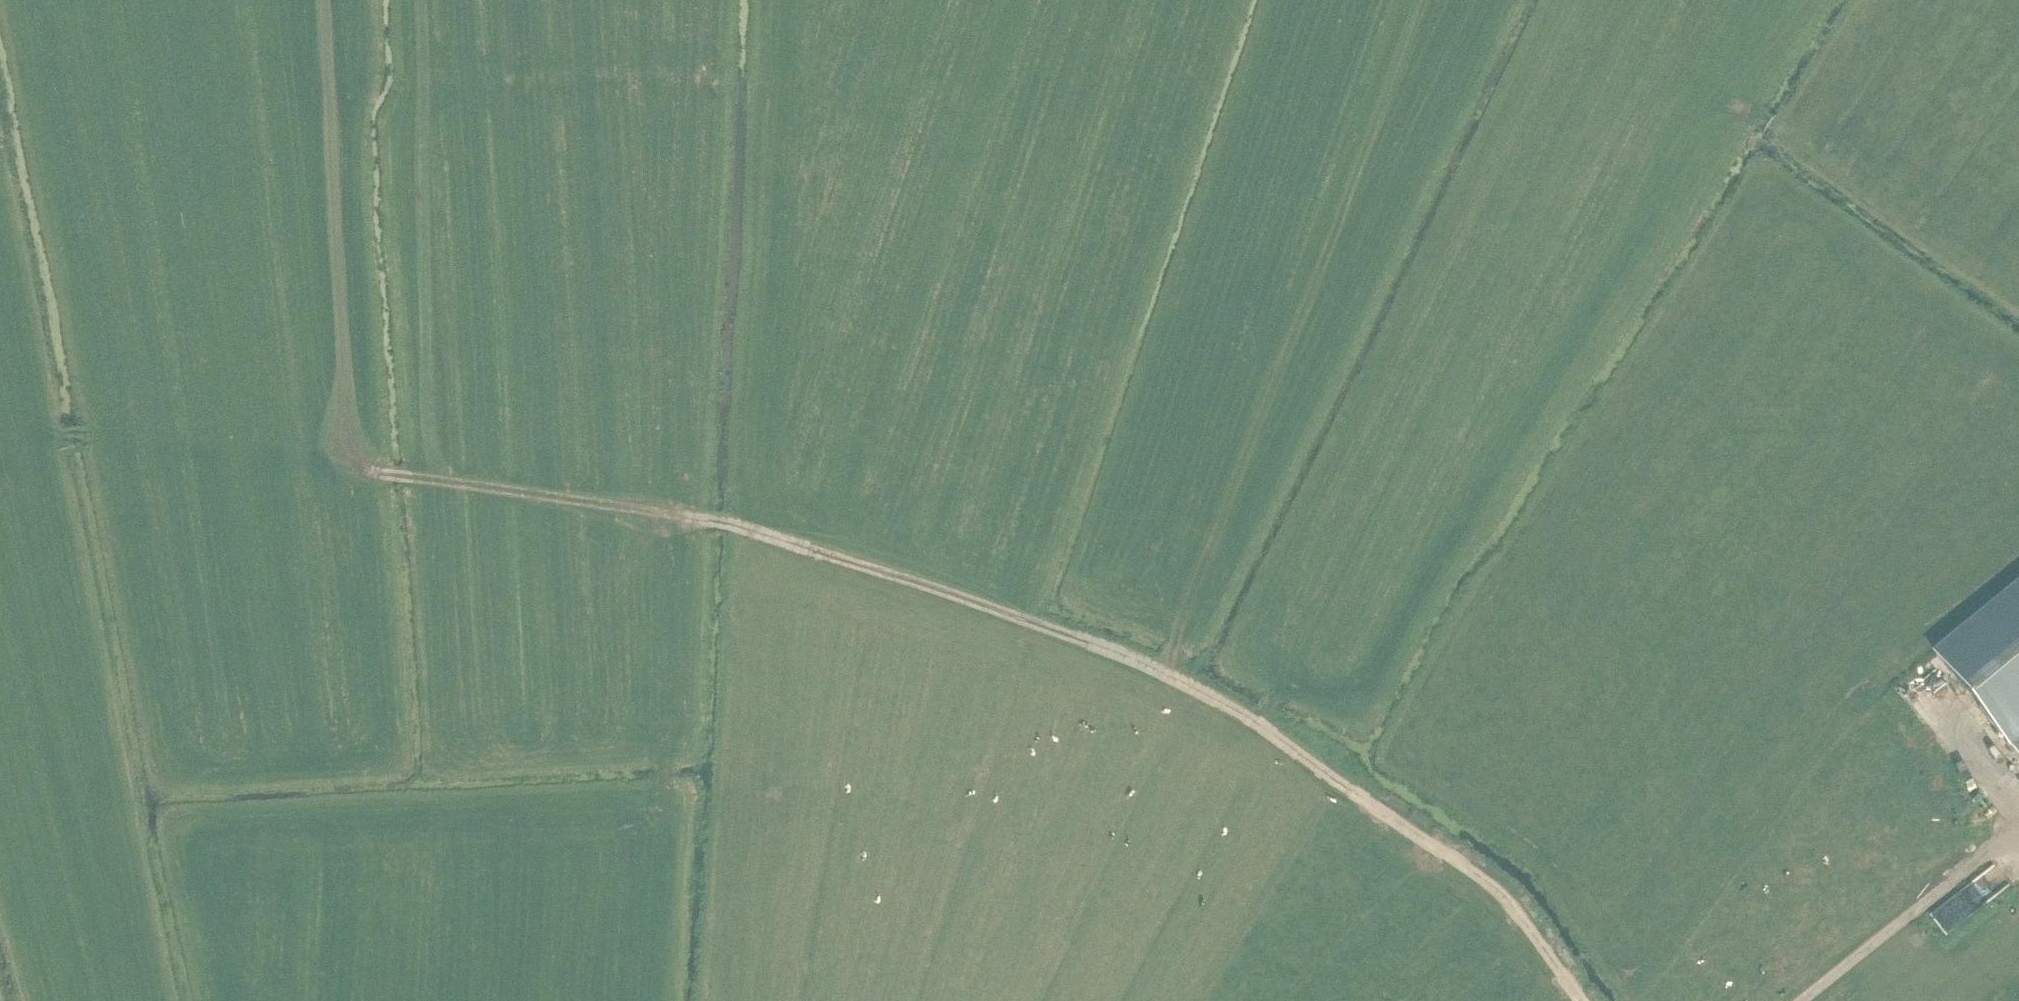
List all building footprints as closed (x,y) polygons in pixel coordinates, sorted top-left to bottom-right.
[(1934,653),(2018,756),(2018,584),(1934,653)]
